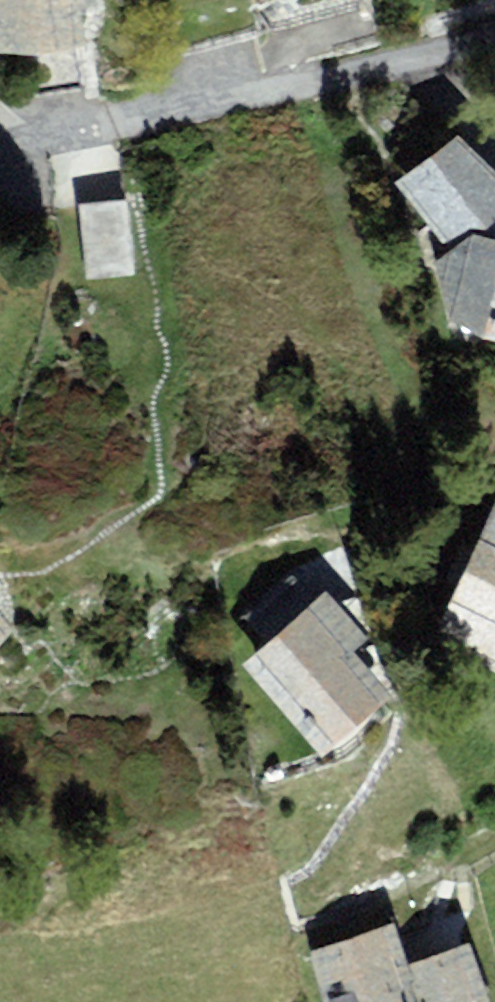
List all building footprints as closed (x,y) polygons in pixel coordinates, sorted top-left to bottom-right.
[(85,41),(80,10),(79,0),(0,0),(0,55),(85,41)] [(80,10),(97,7),(96,0),(79,0),(80,10)] [(394,181),(451,247),(474,232),(494,237),(494,168),(460,133),(394,181)] [(135,275),(126,198),(78,204),(87,280),(135,275)] [(474,232),(451,247),(432,263),(447,319),(483,336),(494,339),(494,237),(474,232)] [(473,551),(461,545),(444,579),(458,586),(433,637),(494,667),(494,506),(473,551)] [(264,644),(315,600),(294,575),(242,620),(264,644)] [(264,644),(241,664),(322,756),(393,695),(352,648),(366,637),(326,591),(315,600),(264,644)] [(11,629),(0,615),(0,640),(11,629)] [(409,962),(396,922),(309,951),(326,1001),(490,1001),(469,942),(439,952),(409,962)]
